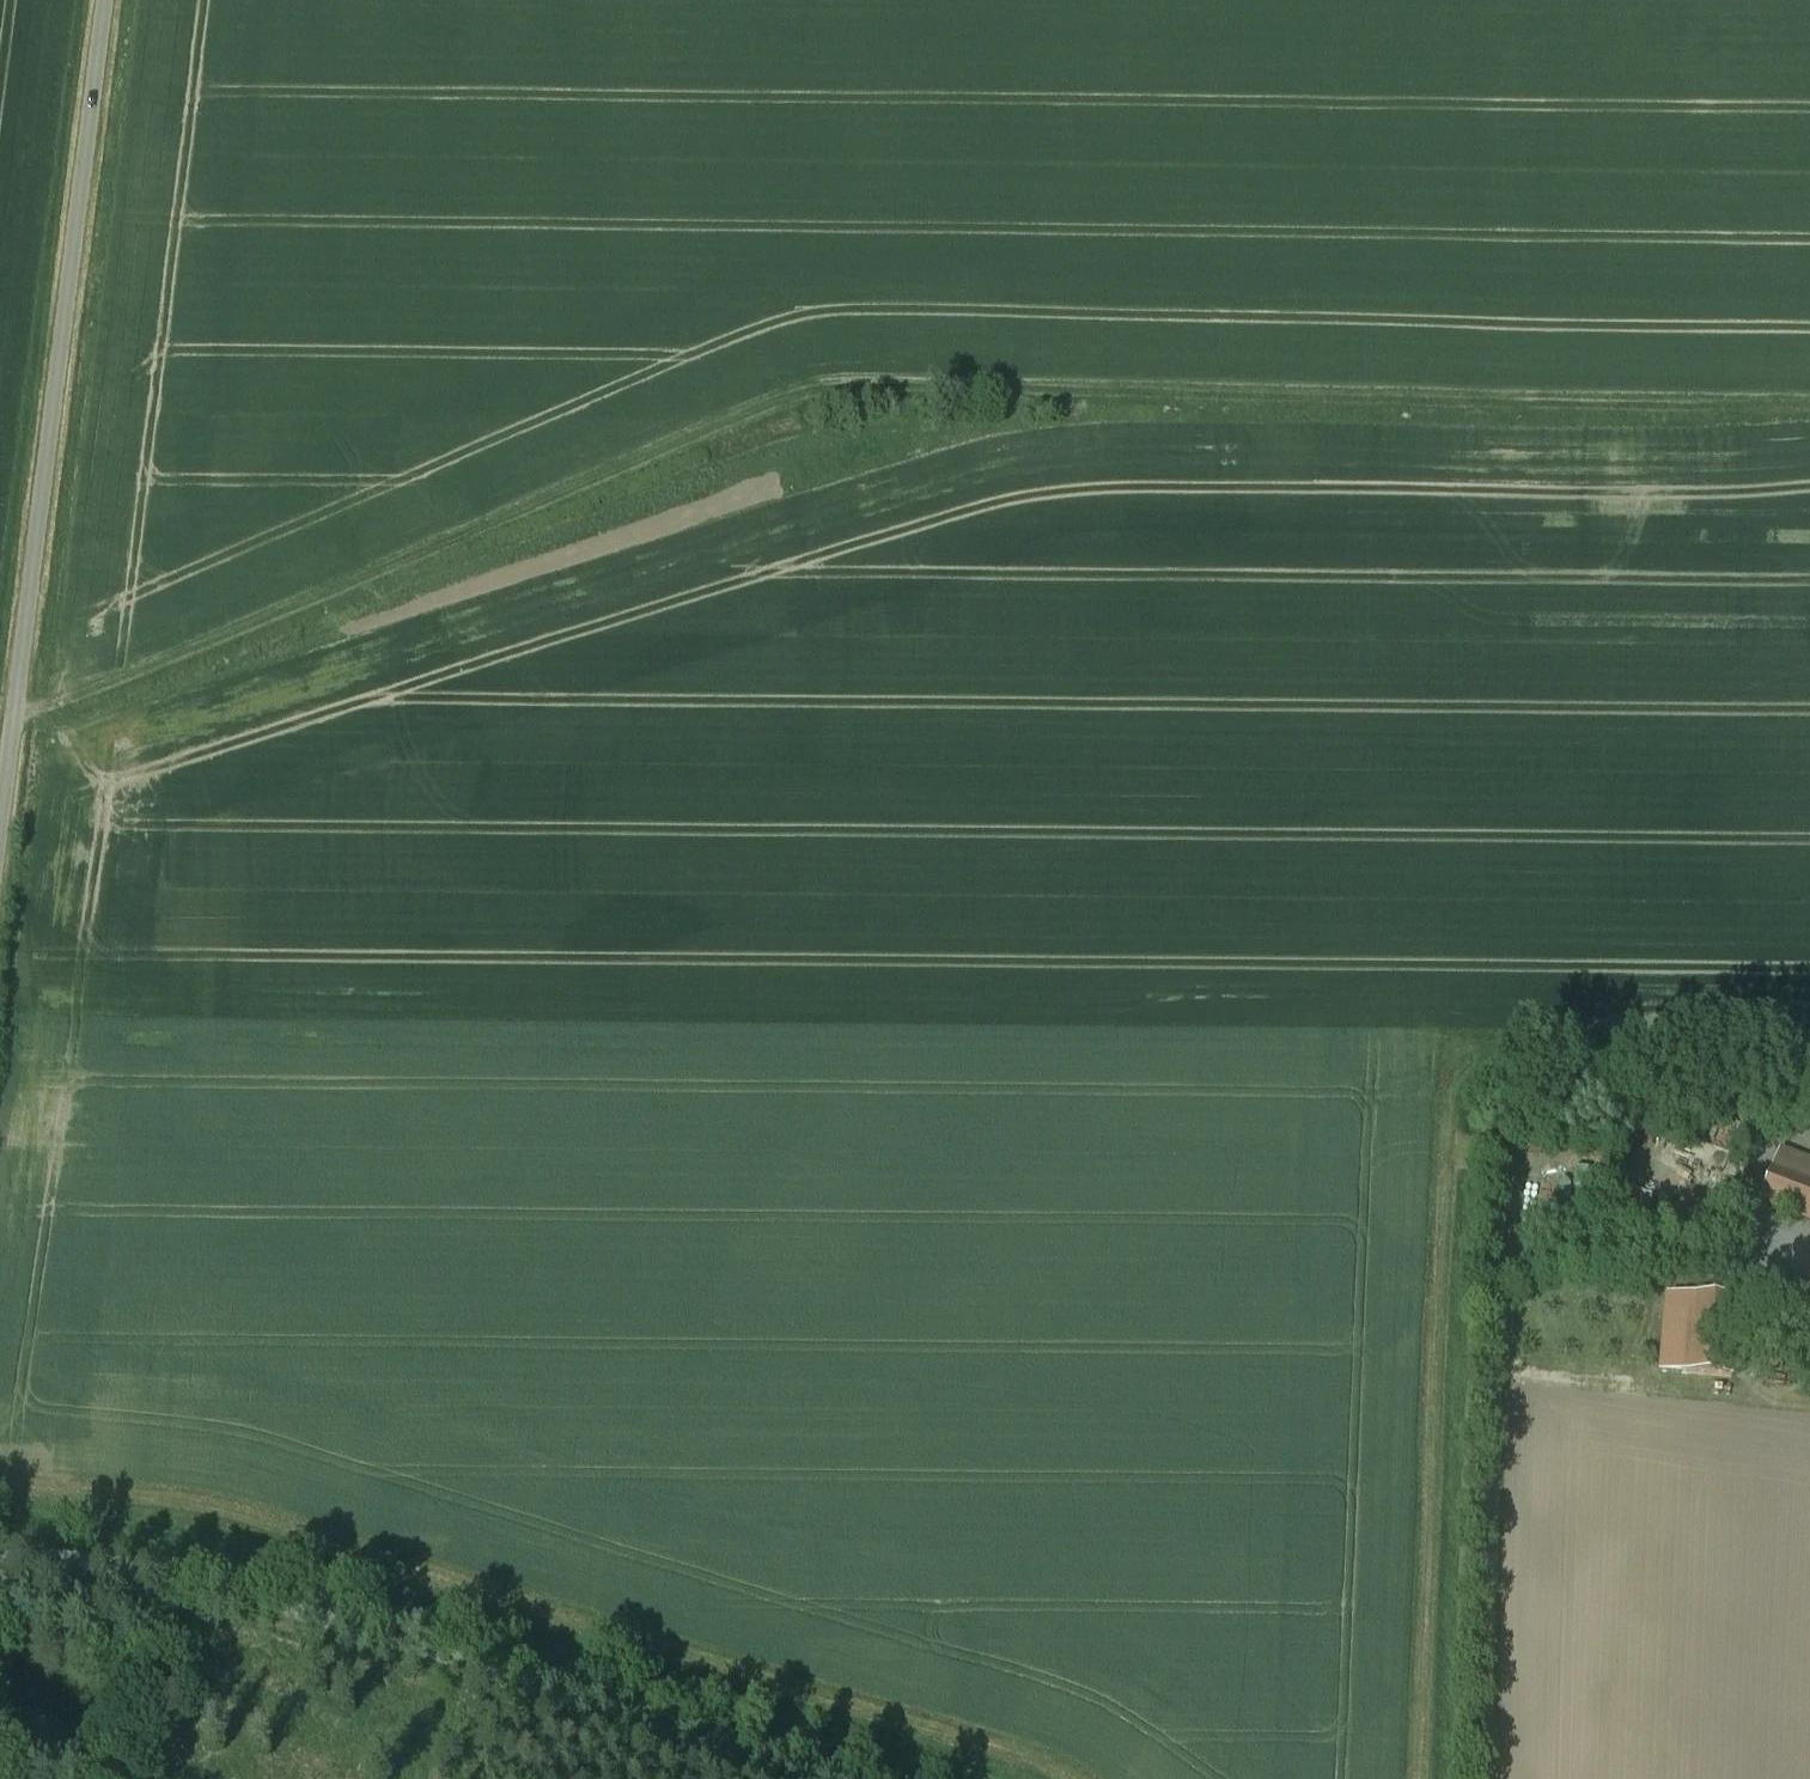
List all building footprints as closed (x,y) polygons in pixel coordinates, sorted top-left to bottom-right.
[(1782,1152),(1762,1204),(1809,1222),(1809,1163),(1782,1152)] [(1576,1158),(1564,1182),(1576,1188),(1588,1164),(1576,1158)] [(1723,1302),(1694,1299),(1687,1374),(1717,1377),(1723,1302)]
